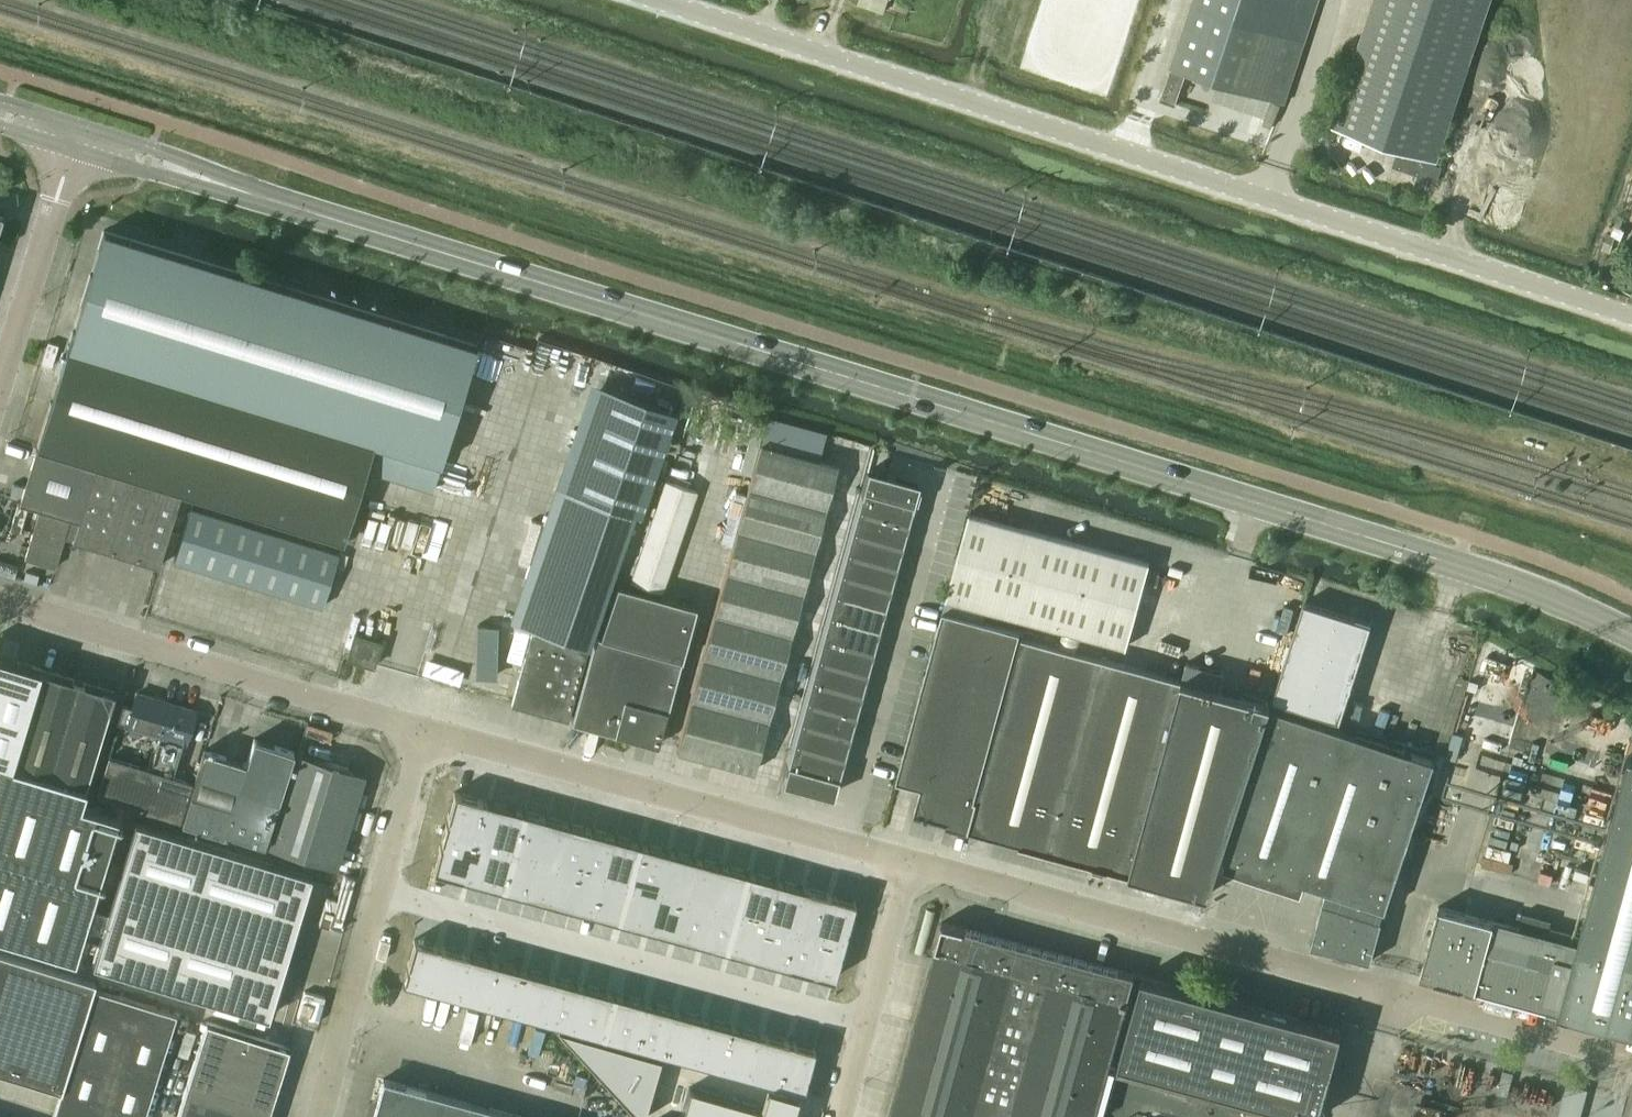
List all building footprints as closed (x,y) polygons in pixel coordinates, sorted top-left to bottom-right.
[(1159,101),(1174,106),(1186,70),(1284,103),(1318,0),(1193,0),(1159,101)] [(1360,39),(1332,125),(1437,159),(1489,0),(1373,0),(1360,39)] [(476,345),(103,230),(37,446),(343,540),(373,442),(440,462),(476,345)] [(609,387),(578,376),(568,372),(559,399),(553,414),(594,428),(609,387)] [(612,389),(577,493),(640,515),(675,411),(612,389)] [(837,464),(760,443),(677,749),(754,770),(837,464)] [(182,492),(36,447),(20,502),(40,508),(25,558),(56,567),(65,536),(74,539),(73,540),(159,566),(182,492)] [(858,509),(909,523),(918,488),(867,474),(858,509)] [(666,480),(632,582),(662,592),(696,491),(666,480)] [(323,606),(339,553),(190,507),(174,560),(323,606)] [(852,530),(903,544),(909,523),(858,509),(852,530)] [(965,529),(946,598),(1063,630),(1059,646),(1077,651),(1081,635),(1127,648),(1151,561),(969,511),(965,529)] [(852,530),(846,551),(897,565),(903,544),(852,530)] [(846,551),(840,573),(891,586),(897,565),(846,551)] [(891,586),(840,573),(834,594),(885,608),(891,586)] [(595,636),(572,721),(602,730),(638,739),(658,745),(681,659),(696,606),(617,585),(600,637),(595,636)] [(834,594),(828,615),(879,629),(885,608),(834,594)] [(1371,623),(1304,602),(1273,698),(1340,720),(1371,623)] [(912,723),(898,779),(923,786),(916,811),(940,817),(948,820),(947,823),(969,829),(970,829),(970,828),(970,829),(1022,636),(1023,630),(944,608),(912,723)] [(879,629),(828,615),(822,636),(873,650),(879,629)] [(587,649),(531,633),(511,705),(568,720),(587,649)] [(381,642),(354,634),(347,657),(374,665),(381,642)] [(822,636),(817,658),(868,671),(873,650),(822,636)] [(1022,636),(970,829),(997,836),(1092,862),(1116,868),(1170,883),(1188,888),(1205,892),(1207,893),(1209,893),(1271,703),(1221,690),(1225,673),(1186,662),(1182,679),(1077,651),(1059,646),(1022,636)] [(13,770),(84,792),(115,691),(42,668),(0,656),(0,766),(13,770)] [(817,658),(811,679),(862,693),(868,671),(817,658)] [(805,700),(856,714),(862,693),(811,679),(805,700)] [(183,742),(186,743),(196,711),(137,693),(133,707),(123,704),(117,722),(126,725),(125,727),(166,740),(167,738),(183,742)] [(850,735),(856,714),(805,700),(799,721),(850,735)] [(1274,706),(1225,855),(1327,888),(1323,901),(1311,945),(1371,961),(1382,919),(1380,919),(1384,907),(1386,908),(1435,760),(1274,706)] [(850,735),(799,721),(783,778),(834,792),(850,735)] [(97,796),(181,822),(181,821),(193,782),(173,775),(183,742),(167,738),(166,740),(165,744),(160,743),(152,769),(109,756),(97,796)] [(264,843),(294,751),(254,738),(246,762),(204,749),(194,782),(193,782),(181,821),(225,834),(225,831),(264,843)] [(366,774),(297,753),(269,846),(337,867),(366,774)] [(1422,973),(1574,1015),(1600,1022),(1631,1031),(1631,755),(1628,754),(1580,933),(1550,925),(1548,933),(1519,926),(1440,905),(1422,973)] [(75,958),(85,926),(90,907),(99,879),(118,816),(81,804),(84,792),(13,770),(0,766),(0,935),(75,958)] [(453,792),(443,830),(479,840),(489,801),(453,792)] [(489,801),(479,840),(514,849),(524,811),(489,801)] [(524,811),(514,849),(536,856),(547,817),(524,811)] [(547,817),(536,856),(559,862),(570,823),(547,817)] [(90,907),(85,926),(102,931),(92,963),(239,1008),(268,1017),(292,941),(312,875),(135,821),(107,912),(90,907)] [(570,823),(559,862),(582,868),(593,830),(570,823)] [(443,830),(434,869),(469,879),(479,840),(443,830)] [(593,830),(582,868),(605,874),(616,836),(593,830)] [(616,836),(605,874),(629,881),(639,842),(616,836)] [(479,840),(469,879),(503,888),(514,849),(479,840)] [(639,842),(629,881),(656,888),(666,849),(639,842)] [(514,849),(503,888),(526,894),(536,856),(514,849)] [(666,849),(656,888),(682,895),(693,856),(666,849)] [(536,856),(526,894),(549,900),(559,862),(536,856)] [(693,856),(682,895),(710,903),(720,864),(693,856)] [(559,862),(549,900),(572,907),(582,868),(559,862)] [(720,864),(710,903),(736,910),(747,871),(720,864)] [(582,868),(572,907),(595,913),(605,874),(582,868)] [(747,871),(736,910),(763,917),(774,878),(747,871)] [(605,874),(595,913),(618,919),(629,881),(605,874)] [(774,878),(763,917),(790,924),(801,886),(774,878)] [(629,881),(618,919),(645,927),(656,888),(629,881)] [(801,886),(790,924),(817,932),(827,893),(801,886)] [(656,888),(645,927),(672,934),(682,895),(656,888)] [(827,893),(817,932),(844,939),(854,900),(827,893)] [(682,895),(672,934),(699,941),(710,903),(682,895)] [(710,903),(699,941),(726,949),(736,910),(710,903)] [(736,910),(726,949),(752,956),(763,917),(736,910)] [(763,917),(752,956),(779,963),(790,924),(763,917)] [(942,922),(888,1116),(1096,1116),(1135,974),(942,922)] [(790,924),(779,963),(806,971),(817,932),(790,924)] [(817,932),(806,971),(833,978),(844,939),(817,932)] [(415,938),(403,981),(431,989),(443,946),(415,938)] [(443,946),(431,989),(460,996),(471,954),(443,946)] [(61,1088),(93,986),(95,979),(0,950),(0,1069),(61,1088)] [(471,954),(460,996),(488,1004),(500,962),(471,954)] [(500,962),(488,1004),(517,1012),(529,969),(500,962)] [(529,969),(517,1012),(546,1020),(557,977),(529,969)] [(1143,976),(1119,1062),(1318,1116),(1342,1030),(1143,976)] [(557,977),(546,1020),(551,1021),(574,1027),(585,985),(557,977)] [(585,985),(574,1027),(603,1035),(614,993),(585,985)] [(53,1116),(144,1116),(172,1025),(176,1012),(93,986),(61,1088),(53,1116)] [(614,993),(603,1035),(632,1043),(643,1001),(614,993)] [(643,1001),(632,1043),(660,1051),(672,1008),(643,1001)] [(672,1008),(660,1051),(689,1059),(700,1016),(672,1008)] [(176,1012),(172,1025),(185,1029),(190,1016),(176,1012)] [(700,1016),(689,1059),(717,1066),(729,1024),(700,1016)] [(207,1022),(177,1116),(268,1116),(290,1047),(207,1022)] [(729,1024),(717,1066),(746,1074),(757,1032),(729,1024)] [(558,1027),(640,1116),(643,1116),(660,1056),(558,1027)] [(757,1032),(746,1074),(774,1082),(786,1039),(757,1032)] [(786,1039),(774,1082),(803,1090),(814,1047),(786,1039)] [(383,1078),(372,1116),(526,1116),(383,1078)] [(726,1116),(790,1116),(797,1092),(767,1084),(761,1107),(731,1099),(726,1116)] [(680,1116),(726,1116),(731,1099),(689,1087),(680,1116)]
